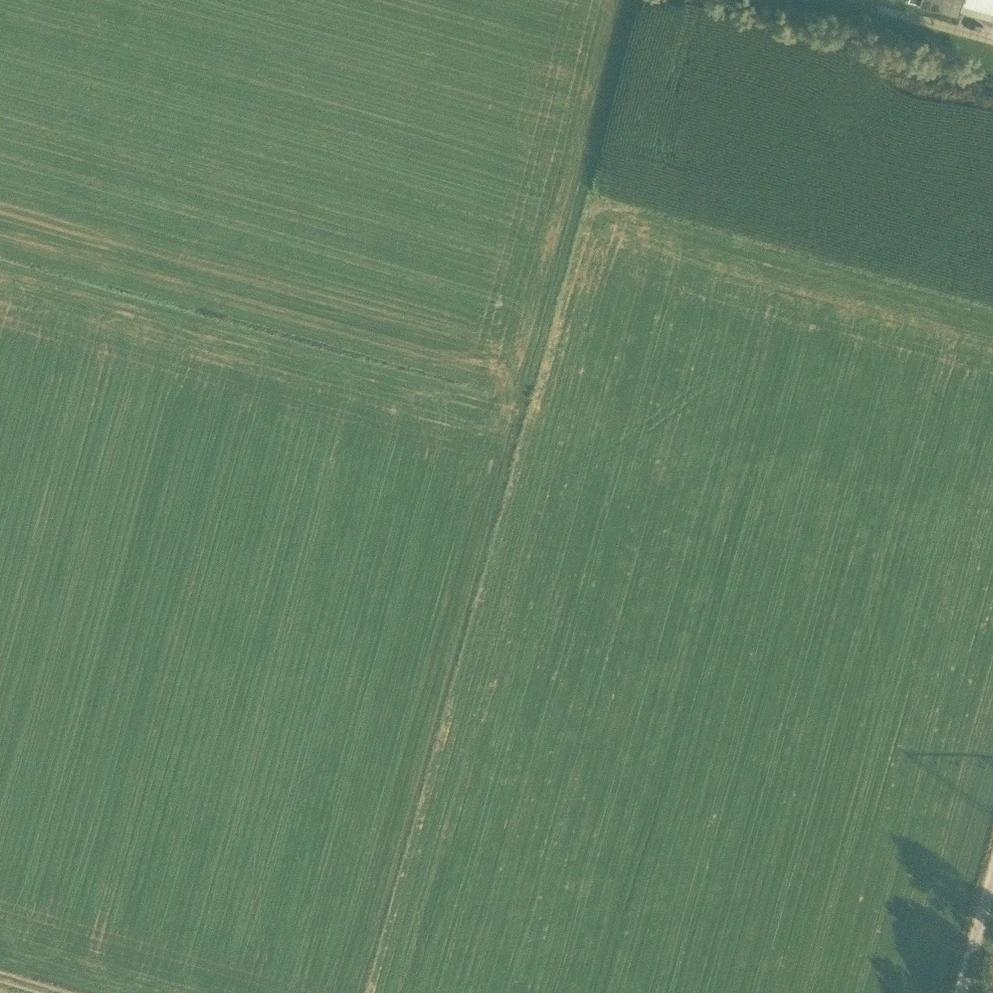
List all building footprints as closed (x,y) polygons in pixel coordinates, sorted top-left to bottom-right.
[(919,7),(958,18),(960,11),(992,21),(992,0),(921,0),(919,7)]
